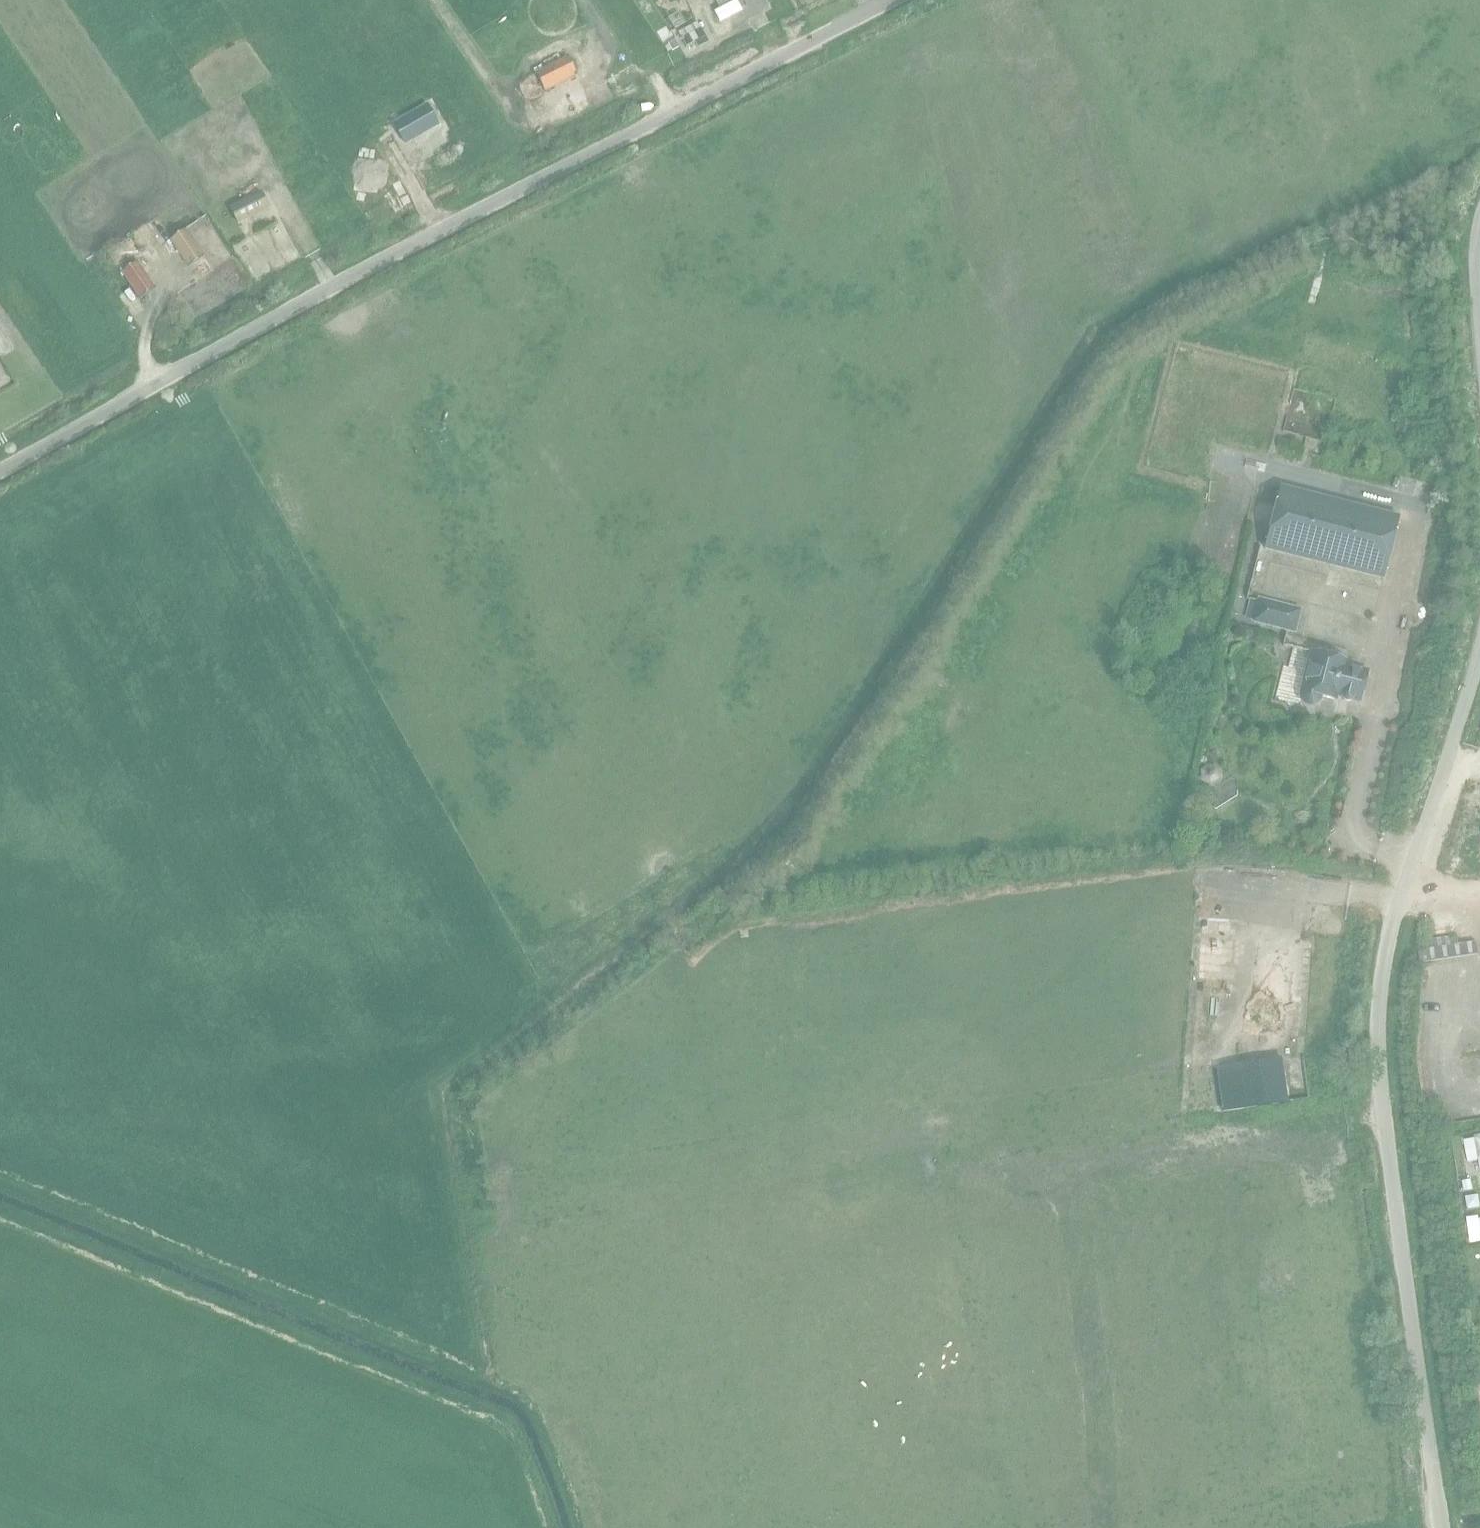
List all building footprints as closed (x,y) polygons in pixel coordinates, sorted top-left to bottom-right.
[(741,12),(736,1),(730,4),(728,0),(719,0),(715,2),(720,10),(714,13),(719,23),(741,12)] [(697,23),(678,32),(685,47),(694,42),(697,48),(708,43),(701,29),(700,29),(697,23)] [(544,92),(576,76),(566,57),(534,73),(544,92)] [(229,207),(238,224),(268,208),(259,192),(229,207)] [(203,257),(185,230),(170,240),(188,267),(203,257)] [(136,262),(121,272),(139,299),(155,289),(136,262)] [(1398,518),(1280,488),(1264,549),(1382,579),(1398,518)] [(1259,602),(1254,621),(1293,631),(1298,611),(1259,602)] [(1351,700),(1352,699),(1360,701),(1367,673),(1342,667),(1343,660),(1312,652),(1302,694),(1302,695),(1302,697),(1302,698),(1303,700),(1303,701),(1305,702),(1306,703),(1307,704),(1309,704),(1310,704),(1312,704),(1313,704),(1315,703),(1316,702),(1317,701),(1318,699),(1318,698),(1318,696),(1333,700),(1335,692),(1342,694),(1342,695),(1342,697),(1342,698),(1342,699),(1343,700),(1344,701),(1345,701),(1347,702),(1348,702),(1349,701),(1350,701),(1351,700)] [(1417,953),(1419,965),(1477,957),(1475,944),(1417,953)] [(1283,1058),(1216,1068),(1223,1112),(1290,1102),(1283,1058)]
